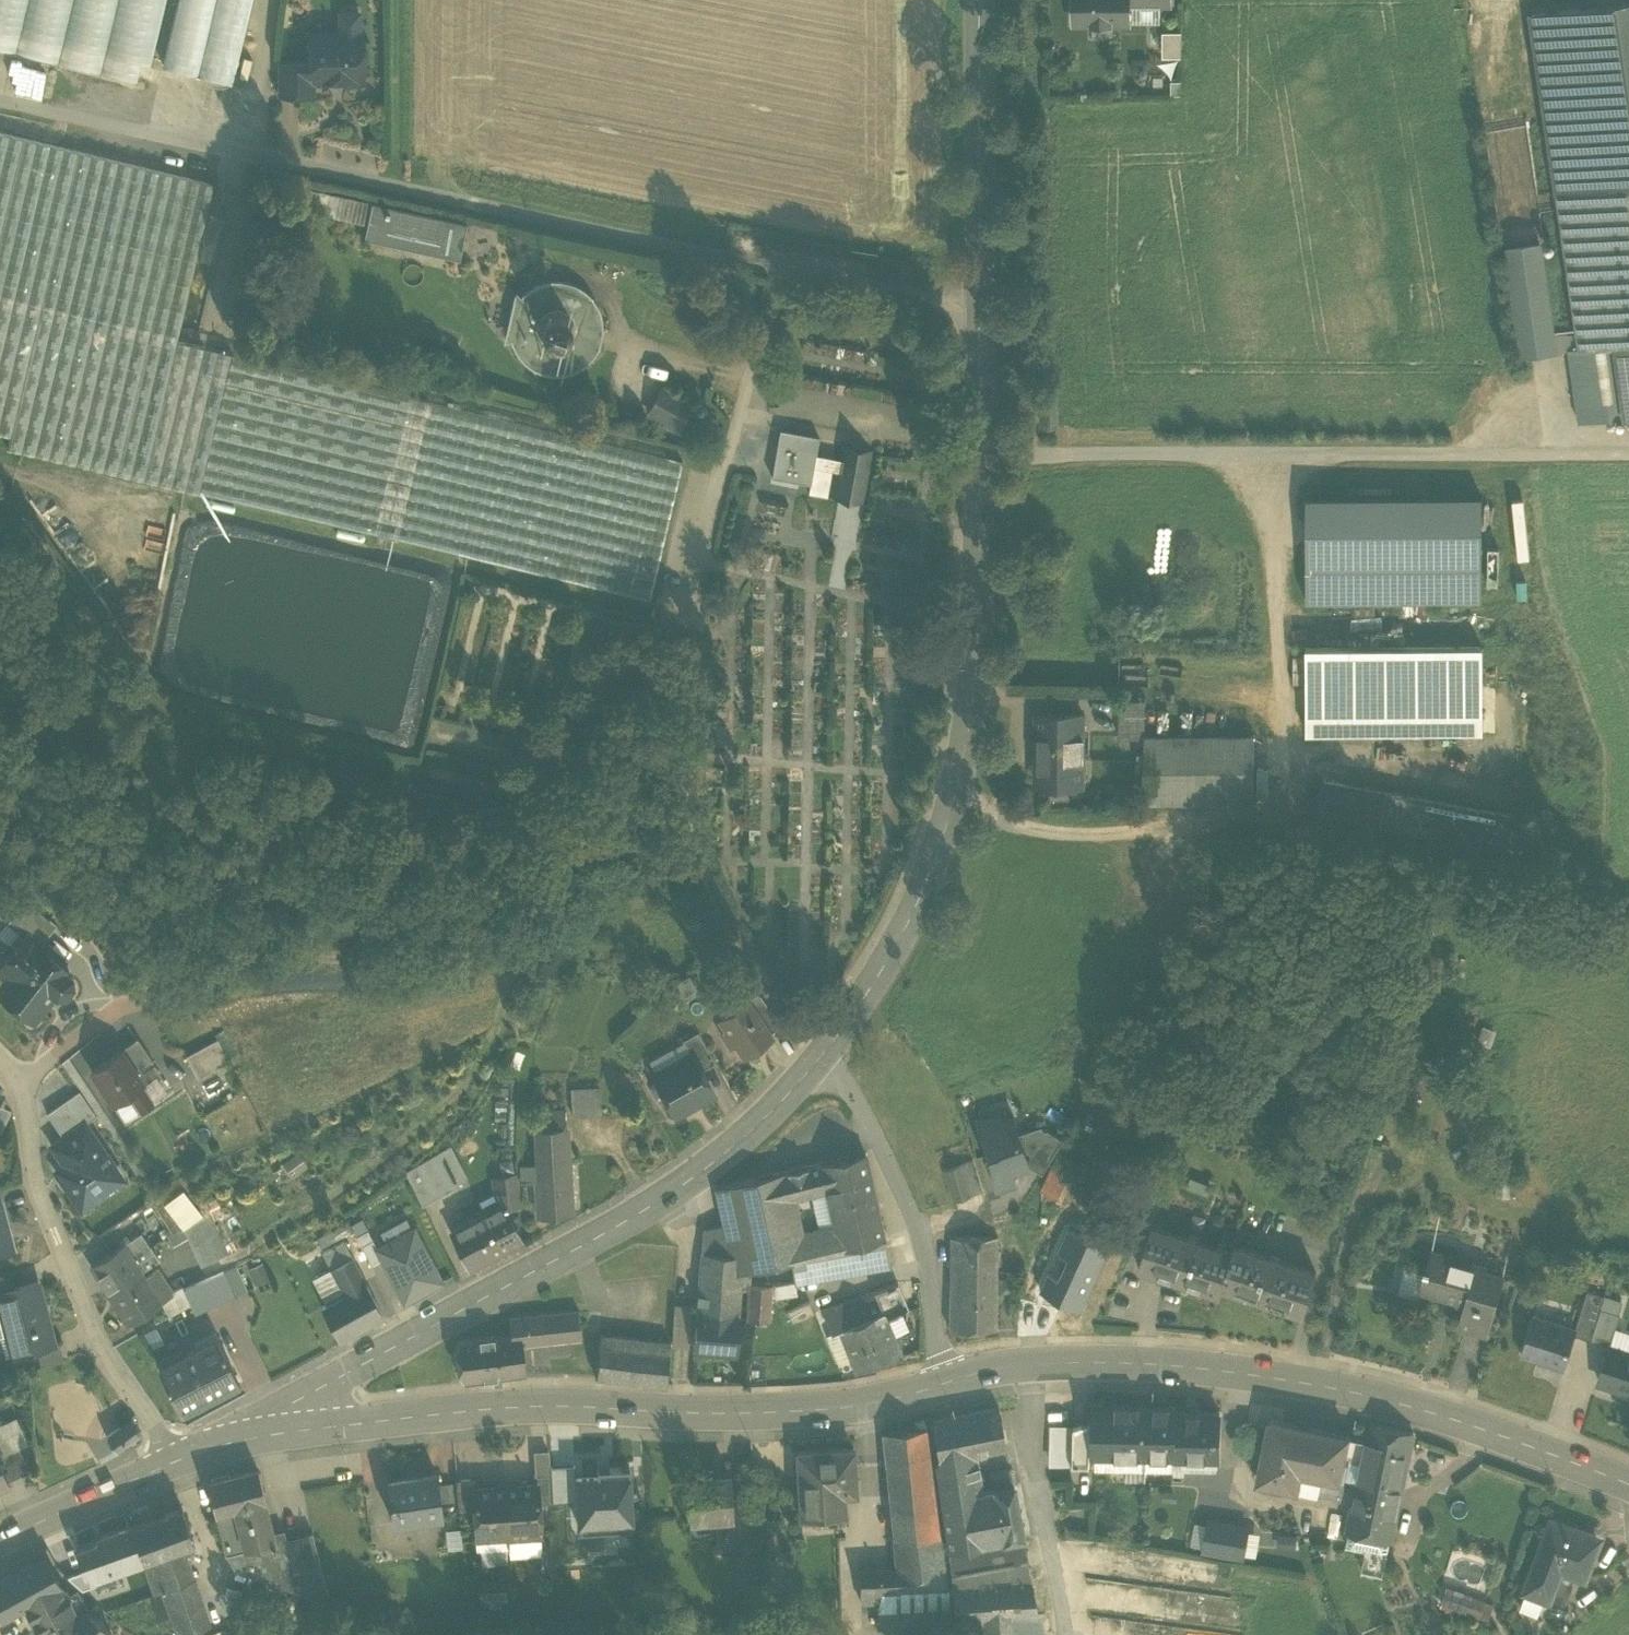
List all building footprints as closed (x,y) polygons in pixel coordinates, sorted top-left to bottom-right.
[(142,83),(163,0),(0,0),(0,46),(142,83)] [(158,69),(227,87),(250,0),(176,0),(158,69)] [(1074,21),(1093,21),(1093,23),(1111,23),(1110,21),(1130,21),(1130,4),(1170,4),(1170,0),(1074,0),(1074,21)] [(1534,16),(1580,347),(1628,340),(1628,3),(1534,16)] [(1178,54),(1178,28),(1159,28),(1158,54),(1178,54)] [(362,33),(310,34),(310,62),(310,80),(312,80),(362,79),(362,67),(365,65),(365,48),(362,45),(362,33)] [(310,62),(280,62),(281,93),(312,92),(312,80),(310,80),(310,62)] [(0,132),(0,429),(10,431),(7,443),(199,489),(232,351),(176,338),(213,183),(0,132)] [(371,202),(295,186),(290,206),(367,222),(371,202)] [(466,222),(371,202),(367,222),(364,238),(459,258),(466,222)] [(1544,245),(1506,250),(1521,361),(1559,356),(1544,245)] [(555,278),(546,279),(541,280),(535,283),(532,284),(527,287),(523,291),(520,294),(518,296),(515,300),(513,303),(511,308),(509,313),(508,318),(508,322),(507,327),(508,332),(509,337),(510,342),(512,347),(515,352),(520,358),(523,361),(527,364),(532,367),(535,369),(540,371),(547,373),(556,374),(564,373),(569,372),(575,369),(578,368),(582,365),(587,362),(590,358),(593,354),(596,350),(598,347),(600,343),(601,339),(602,336),(602,332),(603,326),(602,320),(601,314),(600,310),(598,305),(595,300),(592,296),(590,294),(586,290),(582,287),(578,284),(571,281),(565,279),(555,278)] [(1580,347),(1567,348),(1578,427),(1628,420),(1628,340),(1580,347)] [(426,398),(232,351),(199,489),(393,536),(426,400),(426,398)] [(691,402),(661,386),(648,410),(677,427),(691,402)] [(681,461),(426,400),(393,536),(649,597),(681,461)] [(818,435),(780,428),(771,475),(810,482),(808,491),(825,495),(831,468),(833,468),(835,456),(815,453),(818,435)] [(874,449),(838,443),(835,456),(833,468),(828,495),(864,502),(874,449)] [(1486,500),(1308,502),(1308,603),(1486,602),(1486,500)] [(1373,639),(1373,616),(1311,615),(1311,638),(1373,639)] [(1486,648),(1308,649),(1307,735),(1485,734),(1486,648)] [(1146,699),(1119,699),(1119,734),(1146,734),(1146,699)] [(1084,712),(1037,712),(1037,745),(1040,745),(1040,782),(1084,782),(1084,712)] [(1255,734),(1146,734),(1145,799),(1254,800),(1255,734)] [(49,918),(26,899),(17,910),(16,910),(7,921),(24,935),(25,934),(38,945),(56,923),(50,918),(49,918)] [(25,934),(24,935),(0,965),(0,967),(11,976),(0,990),(0,991),(32,1016),(53,989),(57,992),(65,991),(71,984),(70,976),(66,973),(69,970),(38,945),(25,934)] [(780,1023),(758,990),(747,997),(769,1030),(780,1023)] [(769,1030),(747,997),(719,1016),(726,1026),(720,1030),(729,1043),(735,1040),(743,1052),(771,1034),(769,1030)] [(715,1059),(698,1029),(682,1037),(691,1052),(692,1052),(700,1067),(715,1059)] [(216,1034),(185,1051),(197,1073),(228,1056),(216,1034)] [(153,1058),(137,1035),(124,1044),(140,1066),(153,1058)] [(143,1081),(120,1047),(91,1066),(125,1117),(152,1099),(141,1082),(143,1081)] [(700,1067),(692,1052),(691,1052),(653,1073),(655,1077),(651,1083),(657,1093),(664,1093),(674,1111),(713,1090),(700,1067)] [(599,1087),(571,1088),(572,1115),(601,1114),(599,1087)] [(565,1109),(533,1111),(535,1129),(534,1129),(536,1164),(537,1176),(569,1174),(565,1109)] [(1015,1118),(979,1130),(998,1187),(1017,1181),(1012,1168),(1029,1162),(1030,1162),(1047,1130),(1044,1129),(1021,1136),(1015,1118)] [(57,1169),(81,1206),(122,1178),(84,1119),(50,1142),(65,1163),(57,1169)] [(1064,1139),(1047,1129),(1047,1130),(1030,1162),(1031,1162),(1045,1170),(1064,1139)] [(277,1162),(283,1172),(303,1161),(297,1150),(277,1162)] [(865,1151),(820,1162),(826,1188),(828,1202),(874,1191),(865,1151)] [(1060,1152),(1042,1187),(1042,1188),(1061,1198),(1079,1162),(1060,1152)] [(436,1155),(405,1172),(421,1203),(452,1186),(436,1155)] [(972,1158),(944,1167),(954,1199),(982,1189),(972,1158)] [(820,1162),(805,1165),(811,1192),(826,1188),(820,1162)] [(536,1164),(520,1164),(521,1181),(536,1181),(537,1181),(537,1176),(536,1164)] [(805,1165),(773,1173),(778,1193),(779,1199),(811,1192),(805,1165)] [(773,1173),(737,1181),(742,1201),(778,1193),(773,1173)] [(518,1174),(493,1179),(496,1200),(500,1199),(505,1209),(519,1206),(518,1174)] [(569,1174),(537,1176),(537,1181),(536,1181),(538,1216),(572,1213),(569,1174)] [(737,1181),(716,1186),(731,1252),(750,1254),(754,1254),(742,1201),(737,1181)] [(185,1225),(202,1210),(182,1186),(164,1202),(183,1223),(185,1225)] [(778,1193),(742,1201),(754,1254),(757,1266),(791,1258),(792,1258),(794,1268),(842,1257),(839,1247),(884,1236),(874,1191),(828,1202),(835,1229),(813,1234),(789,1242),(779,1199),(778,1193)] [(13,1247),(0,1198),(0,1250),(13,1247)] [(485,1212),(451,1230),(470,1268),(521,1241),(505,1209),(500,1199),(496,1200),(483,1208),(485,1212)] [(228,1251),(210,1213),(185,1225),(188,1233),(202,1263),(228,1251)] [(1073,1222),(1041,1222),(1040,1237),(1041,1237),(1040,1272),(1081,1273),(1082,1237),(1073,1236),(1073,1222)] [(185,1225),(183,1223),(165,1234),(171,1244),(188,1233),(185,1225)] [(317,1237),(321,1246),(347,1233),(342,1224),(317,1237)] [(414,1227),(377,1246),(405,1298),(442,1279),(414,1227)] [(1232,1253),(1152,1227),(1139,1266),(1140,1267),(1141,1265),(1158,1270),(1157,1272),(1202,1287),(1203,1285),(1220,1291),(1219,1293),(1221,1293),(1224,1285),(1223,1284),(1233,1253),(1232,1253)] [(141,1232),(91,1264),(105,1286),(106,1286),(122,1274),(127,1281),(143,1271),(142,1270),(159,1259),(141,1232)] [(884,1236),(839,1247),(842,1257),(794,1268),(792,1258),(791,1258),(796,1279),(890,1263),(884,1236)] [(998,1237),(950,1237),(950,1282),(963,1282),(963,1270),(997,1270),(998,1237)] [(343,1240),(322,1251),(331,1267),(352,1256),(343,1240)] [(1316,1273),(1234,1246),(1232,1253),(1233,1253),(1223,1284),(1224,1285),(1240,1290),(1239,1292),(1285,1307),(1286,1305),(1302,1310),(1301,1312),(1303,1313),(1316,1273)] [(731,1252),(702,1250),(700,1283),(699,1283),(697,1306),(697,1310),(738,1313),(740,1286),(748,1287),(750,1254),(731,1252)] [(1503,1278),(1452,1263),(1453,1259),(1431,1253),(1420,1290),(1465,1302),(1458,1327),(1487,1335),(1503,1278)] [(352,1256),(331,1267),(345,1293),(365,1282),(352,1256)] [(238,1264),(223,1269),(234,1294),(248,1287),(238,1264)] [(145,1275),(143,1271),(127,1281),(122,1274),(106,1286),(129,1321),(161,1300),(174,1292),(158,1267),(145,1275)] [(331,1267),(313,1277),(327,1303),(345,1293),(331,1267)] [(223,1269),(183,1287),(190,1302),(194,1312),(234,1294),(223,1269)] [(997,1270),(963,1270),(963,1282),(950,1282),(949,1327),(996,1328),(997,1270)] [(0,1275),(0,1289),(13,1285),(10,1272),(0,1275)] [(1081,1273),(1040,1272),(1039,1307),(1080,1309),(1081,1273)] [(0,1289),(0,1307),(1,1310),(0,1311),(0,1333),(6,1331),(12,1352),(37,1346),(54,1341),(38,1279),(13,1285),(0,1289)] [(795,1280),(773,1284),(775,1295),(797,1291),(795,1280)] [(771,1282),(749,1281),(747,1316),(768,1318),(771,1282)] [(895,1281),(854,1297),(862,1317),(883,1308),(887,1316),(906,1308),(895,1281)] [(327,1303),(322,1305),(338,1337),(382,1314),(365,1282),(345,1293),(327,1303)] [(190,1302),(183,1287),(174,1292),(161,1300),(170,1314),(190,1302)] [(1604,1299),(1588,1294),(1576,1331),(1574,1335),(1591,1341),(1601,1310),(1604,1299)] [(854,1297),(835,1304),(843,1324),(861,1317),(862,1317),(854,1297)] [(809,1298),(787,1308),(792,1320),(814,1310),(809,1298)] [(1601,1310),(1620,1316),(1623,1305),(1604,1299),(1601,1310)] [(831,1330),(838,1327),(838,1326),(843,1324),(835,1304),(834,1302),(821,1307),(831,1330)] [(674,1343),(694,1345),(697,1310),(697,1306),(677,1304),(674,1343)] [(862,1317),(861,1317),(878,1357),(901,1348),(887,1316),(883,1308),(862,1317)] [(511,1334),(522,1345),(581,1339),(578,1309),(509,1316),(509,1315),(508,1316),(511,1334)] [(738,1313),(697,1310),(694,1345),(736,1348),(738,1313)] [(1591,1341),(1608,1346),(1610,1346),(1615,1330),(1620,1316),(1601,1310),(1591,1341)] [(878,1357),(861,1317),(843,1324),(838,1326),(838,1327),(844,1342),(854,1367),(878,1357)] [(1576,1331),(1533,1317),(1521,1354),(1564,1368),(1574,1335),(1576,1331)] [(670,1341),(614,1334),(615,1326),(602,1325),(601,1333),(600,1332),(597,1359),(596,1373),(666,1382),(670,1341)] [(838,1327),(831,1330),(825,1333),(830,1347),(844,1342),(838,1327)] [(1610,1346),(1628,1352),(1628,1335),(1615,1330),(1610,1346)] [(522,1345),(511,1334),(494,1336),(493,1335),(478,1337),(478,1338),(460,1340),(455,1349),(461,1352),(463,1366),(458,1369),(464,1378),(483,1376),(496,1374),(525,1370),(522,1345)] [(217,1335),(158,1364),(179,1408),(238,1379),(217,1335)] [(54,1341),(37,1346),(41,1361),(62,1355),(58,1340),(54,1341)] [(1608,1346),(1598,1379),(1628,1388),(1628,1352),(1610,1346),(1608,1346)] [(597,1359),(571,1358),(571,1373),(596,1373),(597,1359)] [(998,1403),(930,1417),(937,1458),(976,1450),(1006,1444),(998,1403)] [(1148,1404),(1095,1403),(1095,1423),(1094,1451),(1097,1451),(1125,1452),(1125,1463),(1146,1464),(1148,1404)] [(1221,1411),(1176,1410),(1176,1405),(1148,1404),(1146,1464),(1174,1464),(1174,1469),(1183,1469),(1184,1464),(1195,1464),(1219,1465),(1221,1411)] [(28,1441),(17,1416),(0,1423),(0,1453),(28,1441)] [(130,1417),(106,1434),(116,1448),(139,1431),(139,1425),(136,1419),(130,1417)] [(1350,1432),(1283,1418),(1283,1420),(1270,1417),(1258,1477),(1298,1485),(1302,1467),(1340,1475),(1339,1477),(1341,1477),(1345,1457),(1350,1434),(1350,1432)] [(1073,1462),(1074,1423),(1051,1422),(1050,1462),(1073,1462)] [(1414,1431),(1369,1422),(1366,1438),(1350,1434),(1345,1457),(1361,1461),(1358,1478),(1350,1516),(1395,1526),(1414,1431)] [(1095,1423),(1074,1423),(1073,1462),(1096,1463),(1097,1451),(1094,1451),(1095,1423)] [(925,1425),(882,1429),(892,1531),(938,1530),(925,1425)] [(27,1470),(28,1441),(0,1453),(0,1460),(8,1478),(27,1470)] [(535,1446),(536,1470),(550,1470),(548,1445),(535,1446)] [(853,1445),(796,1448),(799,1512),(844,1510),(842,1490),(855,1489),(853,1445)] [(937,1458),(935,1459),(948,1545),(948,1546),(984,1539),(974,1488),(982,1486),(976,1450),(937,1458)] [(8,1479),(8,1478),(0,1460),(0,1482),(8,1479)] [(1010,1465),(989,1469),(992,1485),(1013,1481),(1010,1465)] [(258,1466),(208,1479),(215,1509),(225,1548),(275,1537),(265,1496),(258,1466)] [(434,1470),(388,1477),(388,1476),(386,1476),(392,1518),(442,1511),(436,1469),(434,1469),(434,1470)] [(536,1470),(536,1479),(537,1479),(538,1497),(551,1496),(550,1470),(536,1470)] [(729,1470),(686,1473),(688,1513),(689,1513),(715,1512),(732,1510),(729,1470)] [(473,1474),(456,1475),(458,1502),(473,1501),(472,1483),(473,1483),(473,1474)] [(536,1479),(504,1481),(508,1544),(509,1549),(541,1547),(540,1527),(538,1497),(537,1479),(536,1479)] [(473,1483),(472,1483),(473,1501),(474,1531),(475,1531),(476,1546),(508,1544),(504,1481),(473,1483)] [(982,1486),(974,1488),(984,1539),(1022,1532),(1013,1481),(992,1485),(982,1486)] [(181,1504),(131,1521),(142,1556),(190,1539),(193,1538),(181,1504)] [(715,1512),(689,1513),(690,1527),(716,1525),(715,1512)] [(1602,1534),(1552,1514),(1525,1587),(1526,1588),(1547,1596),(1559,1565),(1586,1576),(1602,1534)] [(1395,1526),(1350,1516),(1348,1529),(1392,1539),(1395,1526)] [(1249,1525),(1210,1518),(1205,1546),(1244,1553),(1249,1525)] [(312,1528),(285,1534),(297,1585),(328,1595),(312,1528)] [(938,1530),(892,1531),(895,1563),(877,1564),(877,1585),(879,1586),(945,1583),(938,1530)] [(984,1539),(948,1546),(948,1545),(946,1545),(951,1582),(1030,1577),(1022,1532),(984,1539)] [(225,1548),(225,1549),(235,1564),(297,1585),(285,1534),(275,1537),(225,1548)] [(190,1539),(142,1556),(154,1589),(162,1586),(193,1575),(185,1551),(193,1548),(190,1539)] [(0,1577),(0,1614),(0,1615),(24,1602),(61,1582),(45,1553),(0,1577)] [(877,1564),(858,1564),(859,1595),(879,1594),(879,1586),(877,1585),(877,1564)] [(193,1575),(162,1586),(178,1631),(208,1620),(193,1575)] [(1030,1577),(951,1582),(953,1616),(963,1615),(1036,1610),(1030,1577)] [(61,1582),(24,1602),(39,1630),(84,1606),(87,1604),(77,1587),(66,1593),(61,1582)] [(1442,1582),(1437,1601),(1487,1615),(1493,1595),(1442,1582)] [(945,1583),(879,1586),(879,1594),(880,1618),(902,1630),(946,1628),(945,1583)] [(1547,1596),(1526,1588),(1520,1604),(1521,1607),(1543,1615),(1543,1608),(1547,1596)] [(39,1630),(42,1634),(112,1634),(111,1630),(84,1606),(39,1630)] [(963,1615),(964,1634),(1041,1634),(1036,1610),(963,1615)]
